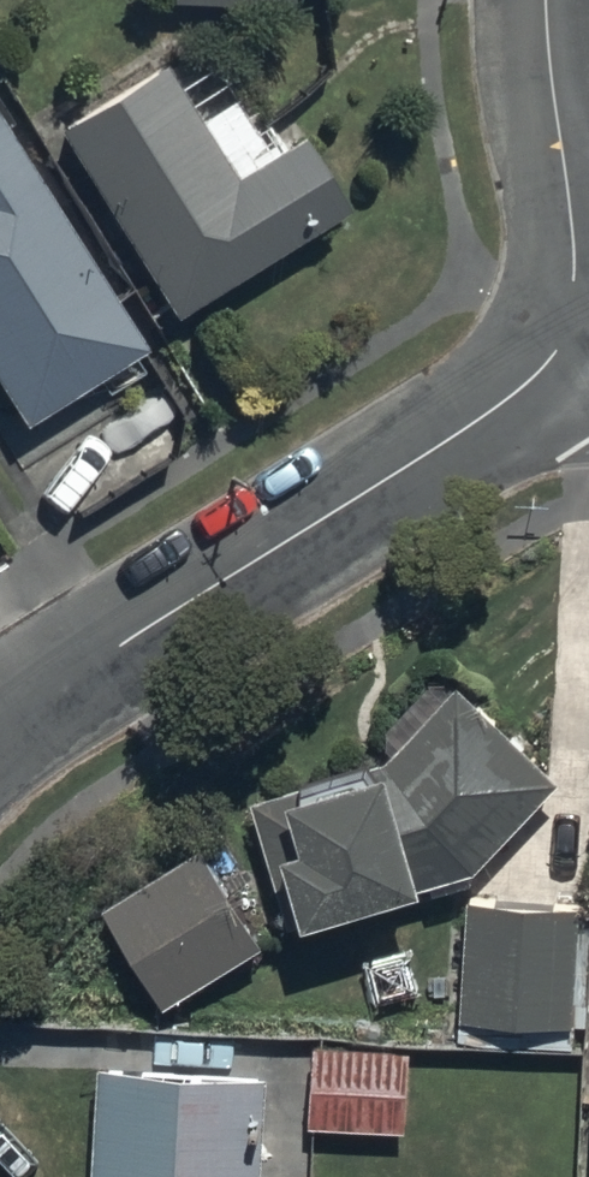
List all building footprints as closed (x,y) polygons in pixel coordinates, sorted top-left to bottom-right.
[(168,2),(290,9),(290,0),(168,0),(168,2)] [(170,69),(62,132),(181,320),(348,220),(308,148),(246,187),(170,69)] [(0,111),(0,387),(28,431),(152,354),(0,111)] [(253,796),(295,944),(484,873),(566,789),(455,682),(379,760),(253,796)] [(108,912),(167,1011),(266,951),(206,852),(108,912)] [(582,908),(475,906),(473,1031),(580,1032),(582,908)] [(318,1054),(317,1132),(413,1133),(414,1056),(318,1054)] [(100,1176),(263,1176),(270,1084),(108,1073),(100,1176)]
